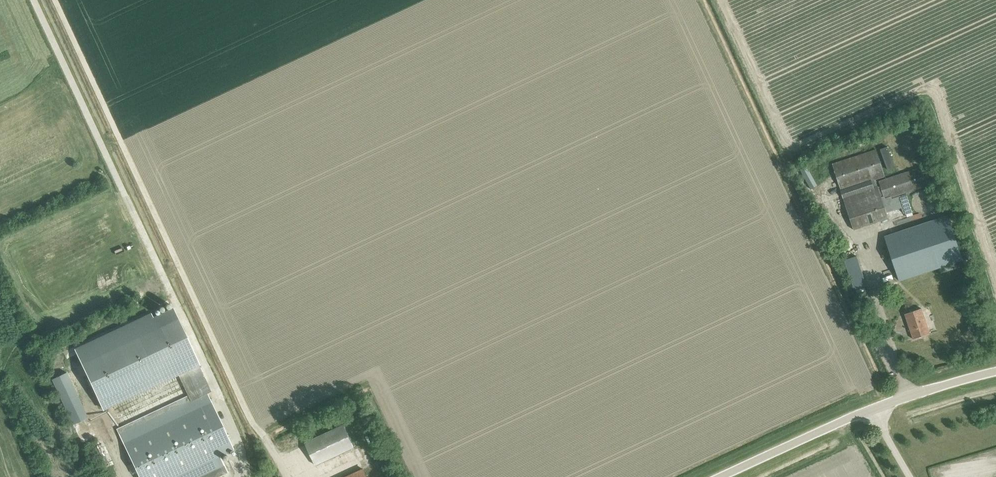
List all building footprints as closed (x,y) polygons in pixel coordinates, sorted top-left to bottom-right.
[(832,165),(841,191),(884,176),(876,150),(832,165)] [(878,182),(880,187),(878,188),(877,186),(843,198),(853,230),(912,211),(906,195),(883,202),(880,196),(883,195),(885,200),(930,185),(924,166),(878,182)] [(934,206),(935,203),(935,200),(934,199),(932,195),(930,194),(929,193),(926,193),(924,192),(920,193),(918,195),(917,196),(915,199),(914,203),(915,207),(916,209),(918,210),(921,212),(922,213),(925,213),(929,212),(932,210),(933,209),(934,206)] [(884,237),(899,281),(962,260),(948,216),(884,237)] [(844,260),(854,290),(866,286),(856,256),(844,260)] [(190,401),(208,392),(212,390),(173,308),(164,312),(78,353),(104,408),(177,373),(190,401)] [(904,314),(905,315),(913,339),(930,334),(929,333),(921,309),(922,309),(921,309),(904,314)] [(208,392),(190,401),(119,434),(139,476),(197,476),(221,465),(217,456),(233,449),(208,392)] [(83,428),(86,426),(81,416),(78,418),(83,428)] [(304,443),(315,466),(354,447),(343,425),(304,443)]
